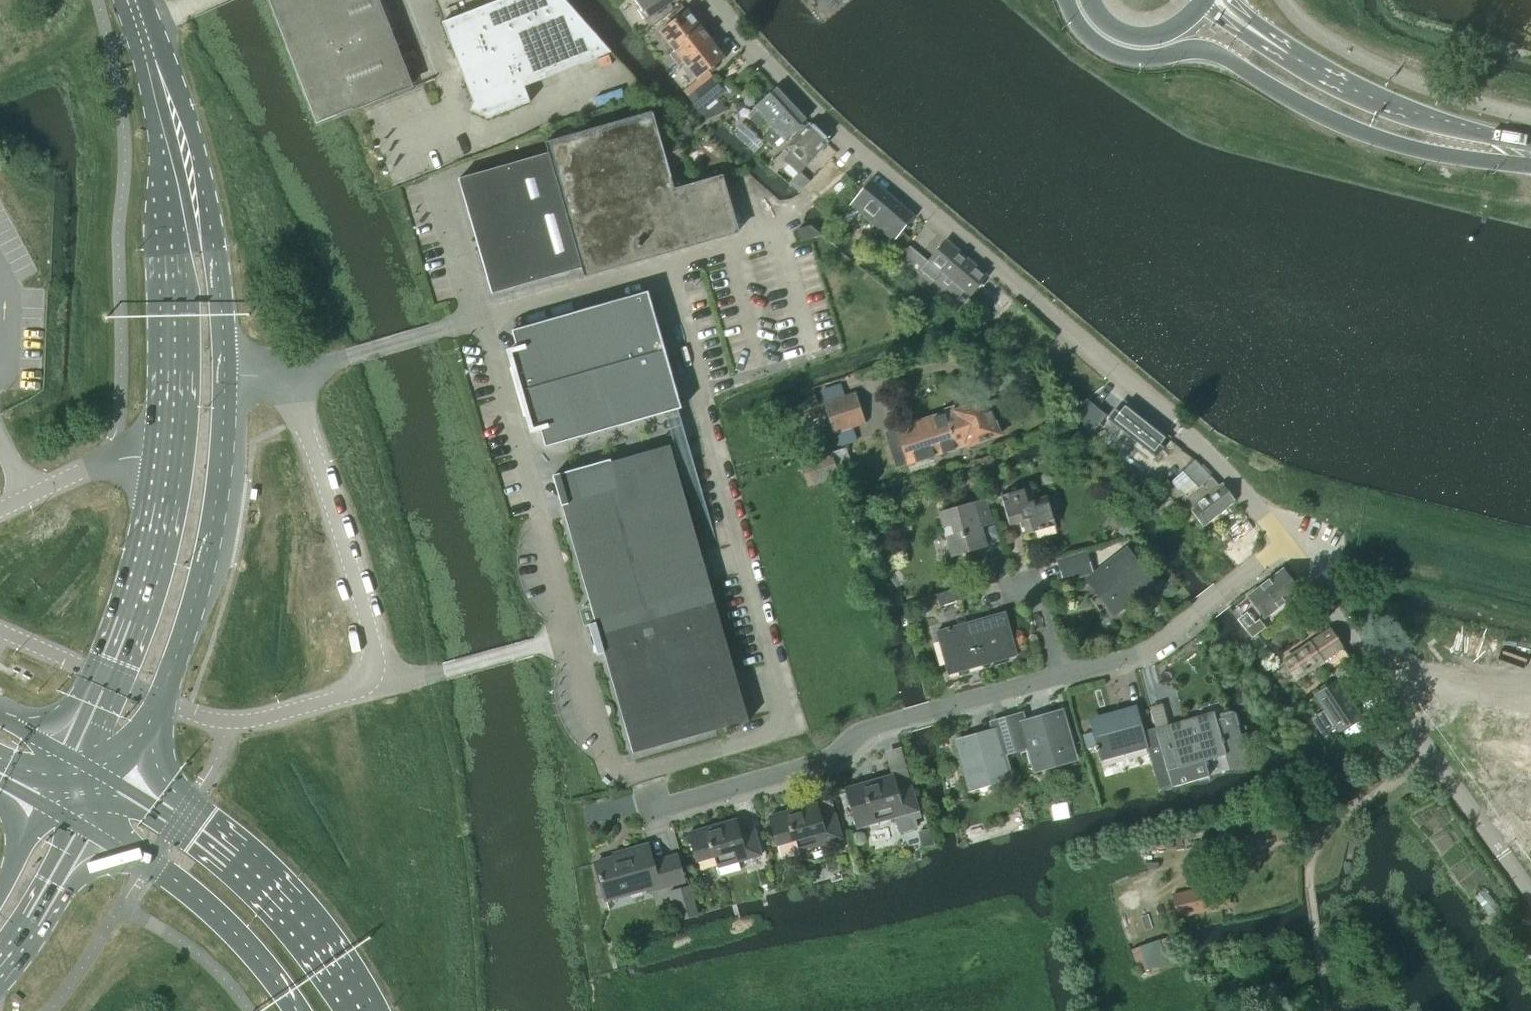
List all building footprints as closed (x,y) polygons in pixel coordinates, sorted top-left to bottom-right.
[(348,111),(411,86),(377,0),(270,0),(317,123),(348,111)] [(612,53),(612,52),(566,0),(500,0),(442,23),(474,103),(471,111),(488,118),(531,102),(525,87),(612,53)] [(640,6),(637,8),(646,21),(671,3),(669,0),(636,0),(640,6)] [(673,47),(700,26),(687,9),(660,31),(673,47)] [(700,26),(673,47),(685,63),(713,41),(700,26)] [(713,41),(685,63),(698,79),(725,57),(713,41)] [(712,76),(688,96),(700,111),(707,117),(709,119),(727,109),(717,97),(724,91),(730,99),(739,91),(730,81),(722,88),(712,76)] [(770,125),(791,104),(776,88),(755,109),(758,112),(751,118),(759,127),(766,120),(770,125)] [(774,129),(768,136),(765,139),(772,147),(782,138),(785,140),(806,119),(791,104),(770,125),(774,129)] [(691,245),(675,189),(667,161),(684,156),(678,142),(663,148),(652,112),(546,142),(549,153),(582,268),(584,276),(691,245)] [(829,142),(810,123),(769,167),(776,172),(784,164),(783,162),(786,160),(799,173),(829,142)] [(733,135),(755,154),(765,143),(743,124),(733,135)] [(536,281),(582,268),(549,153),(502,166),(536,281)] [(536,281),(502,166),(460,178),(459,178),(492,295),(493,294),(536,281)] [(675,189),(691,245),(737,231),(722,177),(696,185),(675,189)] [(851,205),(894,240),(914,216),(871,180),(851,205)] [(801,242),(823,235),(811,226),(797,229),(801,242)] [(911,239),(902,231),(894,240),(903,248),(907,243),(911,239)] [(927,290),(933,282),(956,301),(965,291),(971,296),(989,274),(947,239),(928,261),(911,246),(907,243),(892,261),(927,290)] [(521,391),(665,350),(649,292),(512,331),(517,349),(510,351),(521,391)] [(665,350),(521,391),(533,432),(540,430),(545,447),(682,409),(665,350)] [(841,383),(820,390),(825,403),(835,434),(839,447),(859,440),(855,427),(855,426),(865,423),(855,393),(855,392),(845,395),(841,383)] [(1076,410),(1074,412),(1090,436),(1092,434),(1107,416),(1087,399),(1076,410)] [(907,426),(897,429),(908,465),(968,445),(970,444),(973,446),(980,444),(981,441),(1000,434),(987,400),(956,411),(956,410),(907,426)] [(1122,401),(1110,418),(1157,455),(1170,439),(1123,402),(1122,401)] [(593,616),(710,583),(670,445),(612,462),(611,460),(558,475),(567,504),(562,506),(562,507),(593,616)] [(839,475),(854,470),(846,448),(832,453),(831,451),(801,462),(809,487),(840,476),(839,475)] [(1196,459),(1184,470),(1174,480),(1187,495),(1183,498),(1191,509),(1204,526),(1236,500),(1223,482),(1219,485),(1212,477),(1196,459)] [(1030,487),(1001,495),(1010,524),(1023,520),(1027,534),(1056,525),(1048,496),(1034,500),(1030,487)] [(986,500),(940,513),(952,555),(987,545),(981,526),(992,522),(986,500)] [(885,520),(897,522),(899,507),(888,505),(885,520)] [(1124,524),(1118,531),(1126,537),(1131,529),(1124,524)] [(1098,549),(1088,552),(1091,559),(1101,556),(1098,549)] [(1115,611),(1151,583),(1127,552),(1090,579),(1115,611)] [(1059,561),(1065,580),(1092,572),(1086,553),(1059,561)] [(1297,590),(1283,571),(1251,596),(1265,615),(1297,590)] [(601,655),(605,654),(633,753),(749,720),(710,583),(593,616),(600,638),(597,639),(601,655)] [(937,594),(940,606),(964,599),(961,587),(937,594)] [(1239,619),(1254,637),(1268,626),(1261,617),(1256,620),(1249,611),(1239,619)] [(937,631),(949,674),(1017,655),(1005,612),(937,631)] [(1285,616),(1269,628),(1275,636),(1292,624),(1285,616)] [(1296,678),(1318,663),(1323,670),(1347,654),(1331,630),(1284,661),(1296,678)] [(1255,639),(1263,648),(1271,642),(1263,632),(1255,639)] [(1323,711),(1312,718),(1324,738),(1336,731),(1358,716),(1352,707),(1335,680),(1312,694),(1321,708),(1323,711)] [(1120,717),(1091,726),(1093,731),(1097,745),(1101,761),(1148,748),(1159,788),(1172,785),(1157,734),(1155,728),(1143,731),(1137,707),(1119,712),(1120,717)] [(1007,720),(1015,748),(1029,744),(1036,769),(1074,758),(1061,713),(1023,724),(1021,716),(1007,720)] [(1169,730),(1157,734),(1172,785),(1172,786),(1209,776),(1205,760),(1226,754),(1244,749),(1237,725),(1235,725),(1232,715),(1216,719),(1188,727),(1186,722),(1168,727),(1169,730)] [(1002,752),(1015,748),(1007,720),(994,724),(996,732),(958,743),(971,787),(1009,776),(1002,752)] [(1093,731),(1082,734),(1086,748),(1097,745),(1093,731)] [(1382,734),(1374,739),(1380,749),(1388,744),(1382,734)] [(893,774),(846,788),(857,827),(886,819),(895,817),(918,810),(911,785),(897,789),(893,774)] [(770,816),(778,845),(781,857),(811,848),(810,847),(842,838),(835,813),(820,817),(816,803),(770,816)] [(697,861),(715,856),(720,874),(739,869),(737,861),(761,855),(754,830),(740,834),(736,819),(689,832),(697,861)] [(931,829),(919,832),(922,847),(934,845),(931,829)] [(653,862),(647,844),(626,850),(627,854),(595,863),(601,881),(606,896),(647,885),(648,891),(684,881),(677,855),(653,862)] [(1179,917),(1204,911),(1230,904),(1224,882),(1174,894),(1179,917)] [(668,891),(676,920),(681,919),(698,914),(698,913),(690,885),(668,891)] [(1513,945),(1519,961),(1530,957),(1530,939),(1513,945)]
